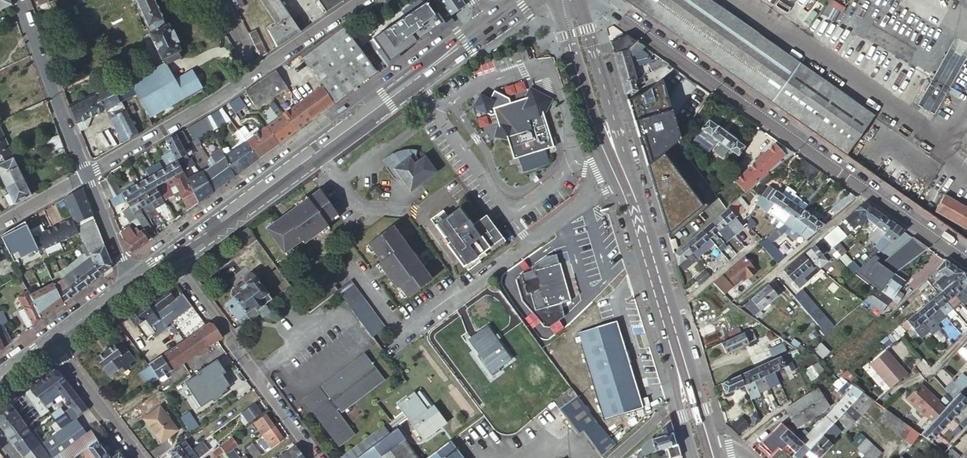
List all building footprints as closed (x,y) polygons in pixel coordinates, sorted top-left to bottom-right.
[(8,0),(0,0),(0,9),(10,4),(8,0)] [(148,34),(147,35),(160,61),(161,60),(163,65),(165,65),(180,57),(177,51),(179,50),(176,44),(177,43),(171,31),(170,31),(167,25),(165,26),(152,0),(132,0),(148,34)] [(234,10),(242,5),(239,0),(229,0),(234,10)] [(277,23),(287,15),(276,0),(260,0),(277,23)] [(324,12),(342,0),(316,0),(324,12)] [(426,1),(425,0),(417,0),(401,11),(404,16),(426,1)] [(459,0),(428,0),(426,1),(434,12),(431,14),(438,23),(463,5),(459,0)] [(843,155),(870,117),(706,0),(626,0),(843,155)] [(298,30),(306,25),(298,13),(290,18),(298,30)] [(267,30),(275,46),(298,30),(290,18),(287,15),(277,23),(267,30)] [(353,31),(359,27),(356,22),(350,27),(353,31)] [(350,38),(341,26),(298,55),(320,86),(297,103),(298,103),(309,119),(374,70),(357,48),(350,38)] [(251,45),(259,41),(253,30),(246,33),(251,45)] [(360,31),(350,38),(357,48),(368,41),(360,31)] [(612,53),(622,85),(634,81),(636,81),(630,63),(632,62),(634,68),(646,64),(649,59),(640,53),(643,48),(624,35),(610,44),(612,53)] [(258,58),(265,53),(259,41),(251,45),(258,58)] [(368,41),(357,48),(374,70),(392,57),(388,51),(385,54),(386,56),(382,59),(368,41)] [(934,113),(954,75),(948,72),(952,63),(942,58),(918,105),(934,113)] [(651,72),(666,64),(659,59),(647,65),(651,72)] [(161,60),(160,61),(134,74),(136,79),(163,65),(161,60)] [(173,79),(165,65),(163,65),(136,79),(134,74),(126,78),(134,95),(137,100),(139,99),(148,115),(198,87),(189,70),(173,79)] [(274,72),(245,91),(256,107),(256,108),(285,88),(274,72)] [(634,81),(636,86),(643,83),(642,77),(636,81),(634,81)] [(120,102),(134,95),(126,78),(111,85),(120,102)] [(648,90),(655,84),(651,79),(644,85),(648,90)] [(623,91),(625,96),(637,92),(636,86),(634,81),(622,85),(623,91)] [(626,100),(646,167),(665,152),(678,142),(660,81),(655,84),(648,90),(645,94),(626,100)] [(508,93),(515,91),(513,84),(506,86),(508,93)] [(120,102),(111,85),(74,103),(68,106),(78,130),(89,125),(86,118),(113,106),(116,112),(114,113),(115,114),(124,109),(123,109),(120,102)] [(551,144),(548,133),(542,115),(546,107),(551,97),(541,92),(528,85),(523,96),(510,100),(510,97),(495,90),(491,97),(481,92),(474,106),(491,115),(494,114),(496,122),(493,135),(506,139),(511,157),(519,155),(524,172),(550,164),(545,147),(551,144)] [(237,97),(227,103),(234,113),(243,107),(237,97)] [(255,159),(309,119),(298,103),(297,103),(257,133),(253,129),(246,133),(242,127),(236,131),(244,143),(255,159)] [(128,139),(137,134),(127,116),(134,112),(130,105),(123,109),(124,109),(115,114),(128,139)] [(205,116),(211,130),(228,120),(219,108),(216,110),(205,116)] [(205,116),(186,127),(193,140),(198,137),(211,130),(205,116)] [(715,141),(727,150),(737,157),(745,147),(708,121),(701,131),(715,141)] [(182,130),(174,134),(180,147),(188,143),(182,130)] [(58,137),(56,131),(43,136),(46,143),(58,137)] [(706,154),(708,150),(715,141),(701,131),(692,144),(706,154)] [(224,157),(232,152),(227,143),(225,144),(220,133),(214,135),(224,157)] [(180,171),(182,175),(194,169),(190,161),(188,162),(180,147),(174,134),(164,140),(168,148),(175,161),(180,171)] [(58,137),(46,143),(48,149),(61,144),(58,137)] [(168,148),(164,140),(153,146),(155,150),(161,146),(164,151),(168,148)] [(721,159),(727,150),(715,141),(708,150),(721,159)] [(233,176),(255,159),(244,143),(232,152),(224,157),(233,176)] [(768,175),(793,154),(782,146),(779,149),(772,144),(736,183),(745,194),(759,182),(768,175)] [(8,145),(0,149),(0,154),(3,160),(11,156),(13,155),(8,145)] [(394,154),(393,153),(389,156),(394,162),(386,167),(395,180),(400,176),(410,191),(436,173),(432,167),(433,167),(430,163),(429,163),(425,157),(420,161),(417,157),(418,151),(417,150),(415,150),(414,149),(412,149),(407,150),(402,151),(399,151),(396,153),(394,154)] [(709,209),(665,152),(646,167),(668,239),(709,209)] [(3,160),(0,162),(0,174),(5,186),(21,179),(20,175),(11,156),(3,160)] [(394,162),(389,156),(382,161),(386,167),(394,162)] [(225,182),(233,176),(224,157),(213,165),(225,182)] [(808,165),(801,160),(794,170),(801,175),(808,165)] [(171,176),(180,171),(175,161),(165,167),(171,176)] [(159,163),(154,166),(158,172),(162,169),(159,163)] [(213,165),(187,185),(196,203),(225,182),(213,165)] [(808,165),(801,175),(800,177),(804,180),(811,185),(819,173),(808,165)] [(145,171),(149,177),(158,172),(154,166),(145,171)] [(163,181),(171,176),(165,167),(162,169),(158,172),(163,181)] [(196,203),(187,185),(182,175),(180,171),(171,176),(163,181),(154,186),(163,200),(173,194),(167,183),(172,180),(177,191),(187,210),(196,203)] [(99,182),(107,202),(121,194),(119,191),(108,172),(100,176),(99,182)] [(149,177),(154,186),(163,181),(158,172),(149,177)] [(772,179),(768,175),(759,182),(763,187),(772,179)] [(139,183),(144,192),(154,186),(149,177),(139,183)] [(13,204),(29,195),(25,187),(21,179),(5,186),(13,204)] [(831,188),(834,183),(829,179),(825,183),(831,188)] [(173,194),(177,191),(172,180),(167,183),(173,194)] [(29,195),(37,190),(33,183),(25,187),(29,195)] [(136,196),(144,192),(139,183),(131,188),(136,196)] [(119,191),(121,194),(131,188),(129,185),(119,191)] [(136,196),(135,197),(141,206),(157,197),(160,202),(163,200),(154,186),(144,192),(136,196)] [(793,196),(794,194),(785,188),(780,195),(768,186),(765,190),(759,186),(758,187),(756,186),(753,191),(761,196),(782,211),(793,196)] [(88,255),(90,259),(93,265),(93,266),(94,267),(100,275),(110,268),(110,262),(82,188),(64,198),(83,244),(80,246),(86,256),(88,255)] [(131,188),(121,194),(126,202),(135,197),(136,196),(131,188)] [(318,190),(265,230),(283,254),(300,241),(303,244),(326,226),(324,223),(336,214),(318,190)] [(740,199),(742,197),(737,190),(732,194),(738,200),(740,199)] [(375,191),(369,195),(372,199),(378,195),(375,191)] [(835,215),(855,198),(848,193),(830,209),(835,215)] [(735,203),(738,200),(732,194),(724,201),(730,208),(735,203)] [(776,219),(782,211),(761,196),(755,204),(776,219)] [(796,221),(803,211),(807,206),(793,196),(782,211),(788,216),(796,221)] [(966,234),(966,212),(941,196),(931,213),(966,234)] [(141,226),(143,229),(149,238),(153,235),(136,209),(141,206),(135,197),(126,202),(130,209),(137,220),(141,226)] [(157,197),(141,206),(147,217),(161,208),(165,215),(169,212),(163,200),(160,202),(157,197)] [(747,208),(740,199),(738,200),(735,203),(742,212),(747,208)] [(742,212),(735,203),(730,208),(719,217),(734,235),(741,229),(733,219),(742,212)] [(873,211),(863,204),(844,219),(849,226),(856,221),(864,227),(868,222),(866,221),(873,211)] [(443,211),(431,220),(448,244),(446,245),(462,268),(464,267),(468,272),(480,263),(477,258),(502,240),(486,216),(473,226),(460,208),(447,217),(443,211)] [(132,224),(134,222),(137,220),(130,209),(125,213),(132,224)] [(788,216),(782,211),(776,219),(783,224),(788,216)] [(803,241),(822,225),(803,211),(796,221),(806,229),(798,235),(803,241)] [(873,230),(882,217),(873,211),(866,221),(868,222),(864,227),(865,227),(870,231),(868,234),(869,234),(871,232),(873,230)] [(798,235),(806,229),(796,221),(788,216),(783,224),(778,228),(782,232),(794,239),(798,235)] [(725,242),(734,235),(719,217),(710,224),(718,232),(725,242)] [(885,232),(892,223),(882,217),(873,230),(871,232),(869,234),(869,235),(878,241),(883,236),(883,235),(884,234),(885,232)] [(79,233),(72,219),(62,223),(52,228),(58,242),(79,233)] [(63,303),(54,285),(46,268),(44,264),(41,258),(38,252),(34,243),(31,238),(23,221),(0,234),(0,235),(25,286),(27,291),(41,319),(63,303)] [(883,248),(903,231),(892,223),(885,232),(884,234),(883,235),(883,236),(878,241),(876,243),(883,248)] [(712,237),(718,232),(710,224),(702,231),(709,240),(712,237)] [(845,236),(836,226),(824,236),(823,237),(824,237),(832,247),(845,236)] [(149,238),(143,229),(134,236),(128,227),(119,233),(127,250),(131,252),(149,238)] [(870,231),(865,227),(862,231),(866,234),(859,241),(862,243),(866,238),(869,235),(869,234),(868,234),(870,231)] [(58,242),(52,228),(41,233),(31,238),(34,243),(38,252),(58,242)] [(245,248),(256,241),(246,228),(236,236),(245,248)] [(392,228),(368,245),(382,263),(379,265),(396,289),(399,287),(408,299),(432,281),(392,228)] [(774,239),(782,232),(778,228),(770,235),(774,239)] [(709,240),(702,231),(693,239),(704,252),(712,245),(708,240),(709,240)] [(765,239),(769,243),(774,239),(770,235),(765,239)] [(874,245),(876,243),(878,241),(869,235),(866,238),(874,245)] [(712,237),(709,240),(716,248),(722,243),(719,239),(716,242),(712,237)] [(675,239),(669,241),(672,251),(678,249),(675,239)] [(684,246),(696,260),(704,252),(693,239),(684,246)] [(759,244),(776,264),(781,257),(769,243),(765,239),(760,243),(759,244)] [(838,242),(832,247),(840,257),(844,253),(846,251),(838,242)] [(813,264),(818,268),(826,261),(821,255),(824,253),(816,243),(803,253),(813,264)] [(673,255),(677,267),(678,266),(682,271),(696,260),(684,246),(673,255)] [(840,257),(838,258),(843,262),(848,258),(844,253),(840,257)] [(535,313),(571,302),(570,299),(569,299),(567,293),(556,255),(544,258),(530,269),(531,273),(519,276),(525,297),(530,296),(535,313)] [(792,263),(800,272),(809,265),(801,255),(792,263)] [(935,269),(943,260),(937,255),(929,265),(935,269)] [(900,270),(906,265),(898,256),(891,261),(885,270),(870,259),(858,270),(855,272),(863,277),(867,273),(886,286),(894,275),(897,273),(900,270)] [(51,258),(44,264),(46,268),(53,262),(51,258)] [(724,274),(733,286),(745,276),(747,279),(755,272),(743,258),(724,274)] [(90,259),(80,266),(91,282),(100,275),(94,267),(93,266),(93,265),(90,259)] [(855,272),(858,270),(852,262),(851,260),(843,266),(851,275),(855,272)] [(953,280),(962,273),(943,260),(935,269),(928,278),(916,290),(921,294),(889,321),(895,329),(898,326),(904,321),(913,313),(922,306),(930,299),(938,293),(946,286),(953,280)] [(797,288),(807,280),(800,272),(792,263),(782,271),(797,288)] [(72,272),(83,288),(91,282),(80,266),(72,272)] [(698,286),(709,276),(704,270),(692,279),(698,286)] [(63,279),(74,295),(83,288),(72,272),(63,279)] [(243,311),(248,318),(257,312),(260,316),(269,310),(265,304),(270,300),(266,294),(268,292),(255,275),(254,276),(252,273),(248,272),(243,276),(243,280),(237,285),(234,284),(231,287),(231,290),(229,291),(232,296),(225,301),(236,316),(243,311)] [(905,278),(897,273),(894,275),(886,286),(882,291),(879,289),(864,301),(867,303),(880,313),(885,306),(886,307),(890,300),(895,304),(902,295),(897,291),(903,283),(902,282),(905,278)] [(962,273),(953,280),(964,293),(966,296),(966,277),(962,273)] [(722,276),(713,284),(724,296),(733,288),(722,276)] [(54,285),(63,303),(74,295),(63,279),(54,285)] [(847,279),(840,285),(852,293),(857,287),(847,279)] [(957,299),(964,293),(953,280),(946,286),(953,295),(954,295),(957,299)] [(351,281),(339,290),(373,337),(385,327),(351,281)] [(18,295),(27,291),(25,286),(16,290),(18,295)] [(952,309),(960,303),(957,299),(954,295),(953,295),(946,286),(938,293),(952,309)] [(165,324),(191,305),(181,292),(173,297),(166,287),(127,317),(133,325),(134,325),(136,327),(138,325),(146,335),(151,331),(149,328),(161,320),(165,324)] [(820,331),(823,335),(833,327),(801,290),(793,297),(810,316),(822,329),(820,331)] [(32,325),(41,319),(27,291),(18,295),(25,309),(32,325)] [(757,292),(743,303),(752,314),(758,310),(767,302),(757,292)] [(952,309),(938,293),(930,299),(938,309),(940,312),(944,316),(945,317),(947,319),(947,320),(955,313),(952,309)] [(964,293),(957,299),(960,303),(962,304),(966,300),(966,296),(964,293)] [(938,309),(930,299),(922,306),(929,316),(934,321),(936,324),(945,317),(944,316),(940,312),(938,309)] [(929,316),(922,306),(913,313),(921,323),(928,331),(931,335),(939,328),(936,324),(934,321),(929,316)] [(28,329),(32,325),(25,309),(20,312),(28,329)] [(10,342),(3,324),(6,322),(1,310),(0,311),(0,338),(4,346),(10,342)] [(239,321),(232,326),(236,331),(243,326),(242,323),(248,318),(243,311),(236,316),(239,321)] [(921,323),(913,313),(904,321),(909,326),(912,330),(921,323)] [(149,328),(151,331),(153,333),(165,324),(161,320),(149,328)] [(603,418),(641,407),(615,321),(577,332),(603,418)] [(761,324),(802,353),(805,350),(765,321),(761,324)] [(890,333),(895,329),(889,321),(884,325),(890,333)] [(898,326),(903,332),(909,326),(904,321),(898,326)] [(210,323),(206,325),(148,365),(149,368),(157,379),(164,375),(189,359),(197,353),(205,348),(216,341),(222,337),(213,324),(210,323)] [(928,331),(921,323),(912,330),(916,334),(920,339),(928,331)] [(486,358),(495,370),(510,359),(485,326),(467,339),(479,355),(484,352),(487,357),(486,358)] [(891,344),(901,336),(900,334),(903,332),(898,326),(895,329),(890,333),(885,337),(891,344)] [(754,338),(750,329),(740,334),(729,340),(720,344),(725,356),(748,345),(747,342),(754,338)] [(726,335),(729,340),(740,334),(738,329),(726,335)] [(747,342),(748,345),(750,348),(757,344),(754,338),(747,342)] [(781,345),(778,338),(766,343),(773,357),(786,350),(783,344),(781,345)] [(966,361),(966,340),(957,351),(966,361)] [(120,372),(134,362),(119,341),(113,346),(112,345),(94,358),(106,375),(117,367),(120,372)] [(889,389),(905,375),(884,352),(868,366),(889,389)] [(307,397),(315,408),(313,410),(330,432),(332,431),(343,444),(356,434),(338,410),(351,400),(353,403),(377,384),(374,382),(382,375),(365,354),(361,357),(357,360),(350,366),(342,375),(338,380),(336,383),(334,381),(324,389),(331,397),(328,399),(320,387),(307,397)] [(789,372),(794,370),(788,357),(787,354),(769,362),(774,373),(783,368),(785,372),(789,370),(789,372)] [(745,360),(748,367),(756,363),(752,356),(745,360)] [(801,364),(813,380),(824,371),(813,356),(801,364)] [(226,373),(218,360),(205,368),(206,370),(196,376),(185,384),(192,395),(189,397),(197,410),(212,401),(224,393),(227,391),(226,388),(230,386),(223,375),(226,373)] [(779,384),(774,373),(769,362),(759,367),(765,380),(767,386),(772,384),(773,387),(779,384)] [(206,370),(205,368),(204,367),(195,374),(196,376),(206,370)] [(765,380),(759,367),(749,372),(754,382),(756,387),(757,391),(763,388),(764,391),(768,388),(767,386),(765,380)] [(147,386),(157,379),(149,368),(140,374),(147,386)] [(836,379),(843,373),(839,368),(831,374),(836,379)] [(63,428),(89,409),(61,370),(56,370),(33,387),(45,405),(63,392),(74,407),(57,420),(59,423),(63,428)] [(754,382),(749,372),(738,377),(743,387),(750,400),(760,396),(759,393),(757,391),(756,387),(754,382)] [(962,389),(966,384),(966,380),(961,374),(953,382),(962,389)] [(743,387),(738,377),(720,385),(725,395),(743,387)] [(839,379),(837,380),(831,384),(839,397),(850,386),(839,379)] [(943,390),(952,400),(962,389),(953,382),(951,380),(943,390)] [(937,401),(919,384),(905,399),(923,416),(924,415),(931,422),(936,417),(943,410),(944,409),(936,402),(937,401)] [(45,405),(33,387),(25,393),(38,411),(46,406),(45,405)] [(425,411),(431,406),(418,389),(413,392),(418,399),(417,400),(425,411)] [(943,410),(951,417),(966,401),(966,400),(966,399),(966,394),(962,389),(952,400),(944,409),(943,410)] [(785,411),(796,428),(829,407),(817,390),(785,411)] [(858,397),(861,394),(856,390),(850,396),(855,400),(858,397)] [(572,391),(555,404),(557,407),(559,409),(577,397),(572,391)] [(443,422),(431,406),(425,411),(417,400),(418,399),(413,392),(397,403),(422,437),(443,422)] [(224,393),(212,401),(213,403),(226,395),(224,393)] [(850,396),(847,393),(819,424),(807,437),(801,443),(803,445),(795,453),(794,455),(796,457),(802,457),(805,455),(808,451),(832,425),(843,413),(848,407),(853,402),(855,400),(850,396)] [(868,406),(872,402),(861,394),(858,397),(868,406)] [(608,440),(577,397),(559,409),(575,432),(581,428),(584,432),(601,457),(613,446),(608,440)] [(863,411),(868,406),(858,397),(855,400),(853,402),(863,411)] [(858,416),(863,411),(853,402),(848,407),(858,416)] [(11,403),(0,412),(0,422),(6,431),(22,419),(11,403)] [(260,410),(255,403),(244,411),(249,418),(260,410)] [(557,407),(555,404),(547,410),(550,413),(557,407)] [(49,410),(46,406),(38,411),(41,416),(49,410)] [(161,442),(177,430),(159,407),(143,419),(161,442)] [(858,416),(848,407),(843,413),(853,422),(858,416)] [(889,413),(883,410),(876,420),(882,424),(889,413)] [(936,417),(944,425),(951,417),(943,410),(936,417)] [(249,418),(244,411),(241,413),(246,421),(249,418)] [(753,427),(760,421),(755,411),(748,417),(748,420),(753,427)] [(853,422),(843,413),(832,425),(838,431),(841,434),(842,433),(853,422)] [(889,413),(882,424),(886,427),(894,417),(889,413)] [(262,436),(275,426),(266,414),(253,423),(256,427),(253,430),(257,434),(260,432),(262,436)] [(665,427),(671,422),(670,415),(662,423),(665,427)] [(6,431),(11,438),(27,425),(28,425),(24,421),(26,420),(24,417),(22,419),(6,431)] [(892,431),(899,421),(894,417),(886,427),(892,431)] [(928,426),(937,433),(944,425),(936,417),(931,422),(928,426)] [(963,428),(966,423),(966,418),(966,417),(959,424),(963,428)] [(41,444),(51,457),(74,457),(83,451),(100,440),(93,431),(88,435),(83,429),(84,427),(77,419),(56,435),(55,433),(41,444)] [(807,437),(819,424),(816,420),(801,432),(807,437)] [(892,431),(897,435),(905,425),(899,421),(892,431)] [(671,422),(665,427),(639,450),(644,456),(664,450),(668,449),(669,451),(671,457),(674,457),(682,456),(671,422)] [(733,433),(739,439),(751,429),(746,422),(733,433)] [(803,445),(801,443),(789,432),(780,424),(773,433),(779,439),(774,445),(780,450),(785,444),(795,453),(803,445)] [(11,438),(25,455),(41,444),(28,425),(27,425),(11,438)] [(815,457),(819,457),(831,445),(829,443),(835,436),(837,438),(841,434),(838,431),(832,425),(808,451),(815,457)] [(897,436),(903,440),(911,429),(905,425),(897,435),(897,436)] [(100,440),(107,434),(100,426),(93,431),(100,440)] [(284,438),(275,426),(262,436),(264,438),(257,443),(258,445),(261,443),(265,447),(269,444),(271,448),(284,438)] [(383,426),(341,457),(357,457),(388,435),(383,426)] [(928,426),(919,435),(929,442),(937,433),(928,426)] [(952,432),(955,435),(960,431),(956,427),(952,432)] [(397,428),(388,435),(357,457),(419,457),(397,428)] [(903,440),(909,445),(919,435),(911,429),(903,440)] [(859,434),(852,442),(850,444),(855,448),(864,439),(859,434)] [(233,441),(231,437),(219,446),(223,452),(235,443),(233,441)] [(864,439),(855,448),(861,453),(870,443),(864,439)] [(109,452),(105,447),(100,440),(83,451),(88,457),(87,457),(113,457),(109,452)] [(169,453),(173,457),(179,457),(195,447),(192,444),(190,445),(186,440),(169,453)] [(450,442),(450,441),(427,457),(462,457),(450,442)] [(195,447),(179,457),(198,457),(206,451),(199,443),(195,447)] [(245,449),(252,457),(257,457),(262,455),(253,443),(245,449)] [(866,457),(875,448),(870,443),(861,453),(866,457)] [(26,457),(51,457),(41,444),(25,455),(26,457)] [(223,452),(219,446),(211,452),(215,457),(223,452)] [(295,446),(290,450),(286,453),(290,457),(305,457),(295,446)] [(224,454),(227,457),(238,457),(231,448),(224,454)] [(866,457),(875,457),(880,453),(875,448),(866,457)] [(946,455),(950,457),(958,457),(959,456),(951,449),(946,455)]
